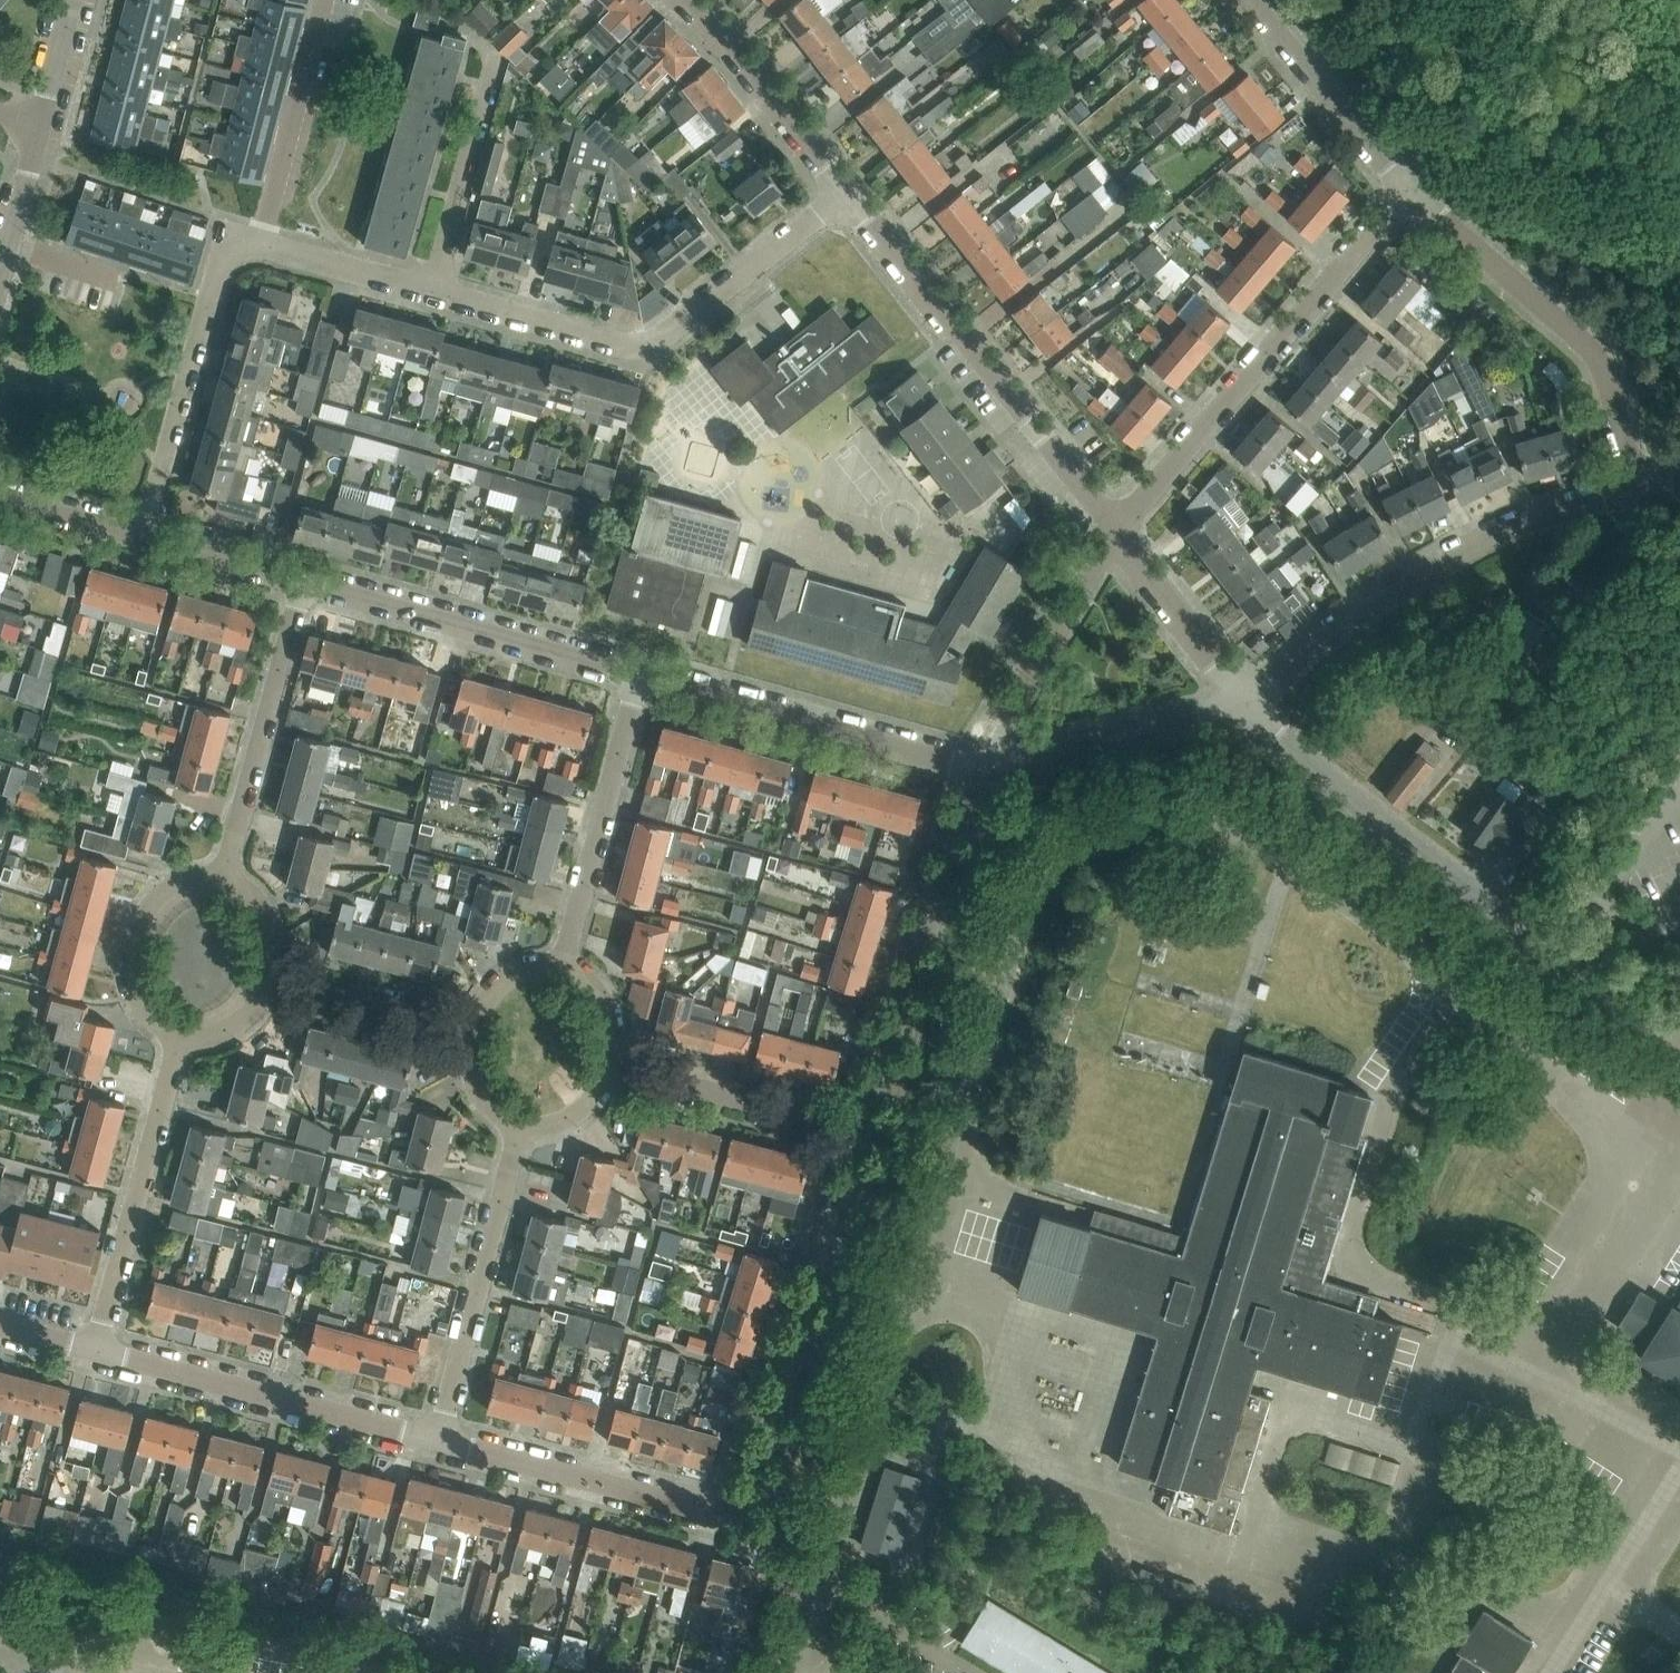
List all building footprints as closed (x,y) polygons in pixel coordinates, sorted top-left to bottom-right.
[(176,2),(169,0),(128,0),(124,15),(180,29),(183,18),(172,16),(176,2)] [(307,9),(274,0),(249,0),(248,3),(248,6),(261,9),(258,23),(301,34),(307,9)] [(654,5),(649,0),(619,0),(612,7),(610,5),(599,16),(621,38),(638,21),(654,5)] [(781,14),(798,35),(824,15),(843,0),(799,0),(781,14)] [(861,0),(850,9),(852,12),(860,22),(862,20),(871,13),(861,0)] [(1017,0),(969,0),(989,23),(1017,0)] [(1178,0),(1141,0),(1138,3),(1155,24),(1180,3),(1178,0)] [(468,15),(467,16),(482,31),(483,33),(499,18),(483,1),(468,15)] [(1172,44),(1197,24),(1180,3),(1155,24),(1172,44)] [(436,31),(441,13),(419,7),(414,24),(436,31)] [(1123,31),(1135,21),(1127,11),(1115,22),(1123,31)] [(844,19),(851,28),(860,22),(852,12),(844,19)] [(954,27),(954,26),(944,13),(912,38),(923,52),(941,38),(954,27)] [(950,51),(979,28),(969,14),(954,26),(954,27),(941,38),(950,51)] [(177,40),(180,29),(124,15),(118,39),(163,51),(167,37),(177,40)] [(840,36),(824,15),(798,35),(814,57),(840,36)] [(640,76),(683,34),(665,17),(647,36),(638,27),(611,55),(589,77),(598,87),(620,64),(624,60),(631,67),(640,76)] [(519,44),(529,33),(515,19),(494,42),(508,55),(517,64),(528,53),(519,44)] [(860,22),(851,28),(841,36),(840,36),(814,57),(831,78),(857,58),(871,47),(862,35),(869,29),(862,20),(860,22)] [(1052,21),(1030,41),(1051,63),(1065,51),(1056,41),(1064,34),(1052,21)] [(198,22),(195,31),(206,34),(208,24),(198,22)] [(1021,40),(1006,22),(997,30),(1012,47),(1021,40)] [(294,59),(301,34),(258,23),(254,36),(241,33),(238,44),(294,59)] [(1215,44),(1197,24),(1172,44),(1190,65),(1215,44)] [(430,147),(435,132),(441,133),(445,119),(444,119),(444,120),(438,118),(443,103),(449,105),(453,91),(452,90),(452,91),(446,90),(451,74),(457,76),(461,62),(460,61),(460,62),(454,61),(459,45),(465,47),(468,38),(445,31),(443,39),(423,34),(423,35),(426,36),(422,51),(419,50),(415,64),(418,65),(414,79),(411,79),(407,93),(410,94),(406,108),(403,107),(399,121),(402,122),(398,137),(395,136),(391,150),(394,151),(390,166),(387,165),(383,179),(386,180),(382,195),(379,194),(375,208),(378,209),(374,223),(371,222),(367,237),(370,237),(368,243),(365,242),(365,244),(407,255),(413,234),(412,234),(412,235),(407,233),(411,218),(417,220),(421,206),(420,205),(420,206),(414,204),(419,189),(425,191),(429,177),(428,176),(428,177),(423,176),(427,160),(433,162),(437,148),(436,148),(430,147)] [(1081,59),(1104,41),(1097,32),(1074,50),(1081,59)] [(677,76),(701,52),(683,34),(640,76),(635,80),(636,82),(629,89),(639,100),(652,88),(670,69),(677,76)] [(160,65),(163,51),(118,39),(112,64),(167,78),(170,67),(160,65)] [(288,83),(294,59),(238,44),(235,55),(248,58),(245,72),(288,83)] [(1186,108),(1234,68),(1215,44),(1190,65),(1192,68),(1169,87),(1186,108)] [(1156,74),(1171,62),(1157,45),(1142,57),(1156,74)] [(848,100),(895,63),(887,53),(881,59),(871,47),(857,58),(831,78),(848,100)] [(528,53),(517,64),(527,73),(538,62),(528,53)] [(702,109),(729,86),(708,60),(677,85),(684,94),(668,107),(680,122),(688,115),(699,106),(702,109)] [(164,89),(167,78),(112,64),(105,88),(150,100),(154,86),(164,89)] [(550,72),(541,82),(559,100),(569,90),(577,82),(558,64),(550,72)] [(170,67),(167,78),(182,82),(193,85),(195,77),(183,75),(184,71),(170,67)] [(282,108),(288,83),(245,72),(241,86),(228,82),(225,93),(282,108)] [(1267,95),(1249,73),(1223,94),(1241,116),(1267,95)] [(913,86),(906,76),(859,113),(875,134),(901,114),(913,105),(903,93),(913,86)] [(167,78),(164,89),(179,93),(182,82),(167,78)] [(214,79),(211,90),(225,93),(228,82),(214,79)] [(729,122),(747,108),(729,86),(702,109),(699,106),(688,115),(708,139),(729,122)] [(147,114),(150,100),(105,88),(99,113),(155,128),(158,117),(147,114)] [(211,90),(209,100),(222,104),(225,93),(211,90)] [(275,132),(282,108),(225,93),(222,104),(236,107),(232,121),(275,132)] [(938,119),(939,119),(957,105),(949,95),(922,116),(920,114),(908,123),(901,114),(875,134),(892,155),(917,135),(928,127),(938,119)] [(1285,116),(1267,95),(1241,116),(1259,137),(1285,116)] [(1080,99),(1068,110),(1077,121),(1090,111),(1080,99)] [(1182,111),(1175,102),(1155,119),(1157,121),(1145,131),(1151,140),(1164,130),(1182,111)] [(1220,112),(1212,103),(1201,113),(1208,122),(1220,112)] [(152,138),(155,128),(99,113),(92,138),(137,150),(141,136),(152,138)] [(1277,130),(1287,141),(1307,125),(1297,113),(1277,130)] [(160,117),(158,126),(171,129),(173,121),(160,117)] [(597,118),(584,132),(607,154),(608,154),(620,141),(597,118)] [(946,128),(939,119),(938,119),(928,127),(935,136),(946,128)] [(563,120),(558,134),(573,139),(578,124),(563,120)] [(269,157),(275,132),(232,121),(228,135),(215,131),(212,142),(269,157)] [(1186,122),(1172,134),(1181,144),(1199,129),(1186,122)] [(928,127),(917,135),(892,155),(909,178),(935,157),(925,145),(935,137),(935,136),(928,127)] [(155,128),(152,138),(162,141),(165,130),(155,128)] [(723,159),(745,142),(735,130),(713,147),(723,159)] [(1250,145),(1241,136),(1228,147),(1237,157),(1250,145)] [(474,187),(491,191),(505,143),(488,139),(474,187)] [(620,141),(608,154),(611,157),(625,170),(628,167),(639,159),(620,141)] [(1265,141),(1255,153),(1270,165),(1280,153),(1265,141)] [(262,182),(269,157),(212,142),(209,153),(223,156),(219,171),(262,182)] [(660,169),(647,152),(639,159),(628,167),(645,189),(654,182),(650,177),(660,169)] [(965,153),(955,161),(962,170),(972,162),(965,153)] [(1096,156),(1086,164),(1101,184),(1112,176),(1096,156)] [(1295,164),(1307,175),(1315,166),(1302,156),(1295,164)] [(634,196),(630,174),(625,170),(611,157),(620,199),(634,196)] [(952,179),(935,157),(909,178),(926,199),(952,179)] [(1142,160),(1122,177),(1138,196),(1158,179),(1142,160)] [(561,184),(553,214),(566,218),(576,180),(580,165),(567,161),(561,184)] [(783,191),(763,166),(735,188),(755,213),(783,191)] [(1332,167),(1325,175),(1345,192),(1352,184),(1332,167)] [(674,168),(661,177),(679,199),(691,190),(674,168)] [(990,184),(983,175),(972,184),(979,193),(990,184)] [(1330,217),(1349,196),(1345,192),(1325,175),(1306,198),(1330,217)] [(553,214),(561,184),(547,180),(539,210),(553,214)] [(999,217),(1006,227),(1016,218),(1051,190),(1044,181),(999,217)] [(92,250),(106,208),(92,203),(97,190),(86,187),(67,242),(92,250)] [(1272,189),(1264,199),(1277,209),(1285,200),(1272,189)] [(126,192),(124,199),(134,203),(137,195),(126,192)] [(980,213),(962,192),(936,212),(954,234),(980,213)] [(1061,216),(1079,238),(1103,218),(1106,209),(1091,193),(1061,216)] [(137,195),(134,203),(145,206),(148,199),(137,195)] [(497,263),(506,230),(512,207),(483,198),(467,255),(497,263)] [(1312,239),(1330,217),(1306,198),(1288,218),(1312,239)] [(116,258),(134,203),(124,199),(119,212),(106,208),(92,250),(116,258)] [(716,240),(702,222),(686,200),(673,209),(682,221),(669,231),(691,259),(716,240)] [(140,266),(154,224),(141,219),(145,206),(134,203),(116,258),(140,266)] [(1262,216),(1248,205),(1239,215),(1253,227),(1262,216)] [(185,211),(183,219),(193,222),(195,214),(185,211)] [(996,234),(980,213),(954,234),(970,255),(996,234)] [(164,274),(183,219),(172,215),(168,228),(154,224),(140,266),(164,274)] [(1174,216),(1158,231),(1166,240),(1182,225),(1174,216)] [(1012,255),(1006,247),(1016,238),(1014,235),(1024,227),(1016,218),(1006,227),(996,234),(970,255),(987,276),(1012,255)] [(189,282),(203,240),(189,235),(193,222),(183,219),(164,274),(189,282)] [(527,272),(540,224),(526,220),(522,234),(506,230),(497,263),(527,272)] [(1277,267),(1296,246),(1271,224),(1252,246),(1277,267)] [(1243,237),(1230,226),(1221,236),(1234,247),(1243,237)] [(573,284),(588,235),(559,227),(552,255),(546,277),(573,284)] [(691,259),(669,231),(657,240),(648,229),(637,237),(654,260),(668,278),(691,259)] [(1158,231),(1151,237),(1169,257),(1176,251),(1166,240),(1158,231)] [(640,307),(631,262),(616,258),(620,244),(588,235),(573,284),(592,290),(590,295),(619,304),(620,302),(640,307)] [(1154,273),(1168,261),(1152,242),(1131,260),(1147,279),(1154,273)] [(1277,267),(1252,246),(1235,266),(1260,288),(1277,267)] [(1260,288),(1235,266),(1212,247),(1204,256),(1227,275),(1216,288),(1241,309),(1260,288)] [(1414,247),(1406,257),(1427,275),(1435,265),(1414,247)] [(1004,297),(1050,261),(1043,252),(1022,268),(1012,255),(987,276),(1004,297)] [(1168,261),(1154,273),(1175,290),(1183,280),(1189,273),(1172,258),(1168,261)] [(1125,259),(1115,268),(1122,276),(1132,268),(1125,259)] [(1403,304),(1421,282),(1397,261),(1379,283),(1403,304)] [(1068,284),(1060,274),(1050,282),(1057,292),(1068,284)] [(1385,325),(1403,304),(1379,283),(1361,304),(1385,325)] [(274,322),(278,309),(289,312),(294,293),(263,284),(258,302),(245,298),(238,325),(287,338),(302,342),(305,330),(274,322)] [(1057,311),(1040,290),(1014,311),(1031,332),(1057,311)] [(1444,302),(1431,291),(1423,301),(1435,312),(1444,302)] [(1212,343),(1231,321),(1205,300),(1187,321),(1212,343)] [(1165,301),(1157,311),(1170,323),(1178,313),(1165,301)] [(780,430),(895,340),(874,314),(852,331),(833,307),(786,344),(784,342),(781,344),(783,346),(764,362),(747,340),(713,367),(741,401),(755,391),(763,401),(760,403),(780,430)] [(379,345),(387,316),(359,308),(351,337),(367,341),(361,366),(373,369),(379,345)] [(1085,325),(1095,317),(1087,308),(1077,316),(1085,325)] [(1074,334),(1057,311),(1031,332),(1048,354),(1074,334)] [(406,352),(414,323),(387,316),(379,345),(406,352)] [(330,351),(338,324),(322,320),(314,346),(330,351)] [(1363,362),(1382,340),(1358,320),(1339,342),(1363,362)] [(1212,343),(1187,321),(1170,342),(1169,343),(1194,364),(1212,343)] [(436,361),(442,341),(445,332),(414,323),(406,352),(436,361)] [(1138,333),(1151,344),(1160,334),(1147,323),(1138,333)] [(279,367),(287,338),(238,325),(235,336),(229,335),(225,351),(230,353),(275,366),(279,367)] [(1415,336),(1402,325),(1394,334),(1406,345),(1415,336)] [(1194,364),(1169,343),(1170,342),(1160,334),(1151,344),(1161,352),(1151,364),(1159,371),(1176,385),(1194,364)] [(454,392),(467,347),(442,341),(436,361),(433,370),(426,394),(438,398),(441,388),(454,392)] [(1353,375),(1363,362),(1339,342),(1321,362),(1346,383),(1353,375)] [(1138,366),(1111,343),(1098,358),(1126,381),(1138,366)] [(327,363),(330,351),(314,346),(311,359),(327,363)] [(482,400),(495,355),(467,347),(454,392),(482,400)] [(1451,354),(1459,371),(1469,391),(1484,385),(1468,347),(1451,354)] [(352,352),(338,348),(330,376),(344,380),(352,352)] [(1391,350),(1383,359),(1396,370),(1404,361),(1391,350)] [(268,392),(275,366),(230,353),(223,379),(255,388),(268,392)] [(509,408),(522,363),(495,355),(482,400),(480,409),(493,413),(495,404),(509,408)] [(1328,404),(1346,383),(1321,362),(1303,383),(1328,404)] [(545,402),(552,371),(522,363),(509,408),(541,417),(543,408),(545,402)] [(573,398),(581,370),(582,370),(581,365),(572,363),(568,366),(555,363),(552,371),(545,402),(543,408),(554,411),(558,394),(573,398)] [(596,422),(609,378),(582,370),(581,370),(573,398),(590,403),(585,419),(596,422)] [(1436,378),(1432,380),(1438,392),(1458,382),(1452,370),(1443,375),(1436,378)] [(985,456),(918,371),(881,399),(965,507),(973,501),(996,483),(1002,478),(998,472),(1005,467),(993,451),(985,456)] [(298,388),(302,389),(299,402),(315,406),(323,378),(302,373),(298,388)] [(1353,375),(1346,383),(1354,391),(1361,382),(1353,375)] [(632,414),(640,386),(609,378),(596,422),(612,426),(617,410),(632,414)] [(248,414),(255,388),(223,379),(215,405),(248,414)] [(1408,406),(1420,429),(1434,423),(1446,408),(1438,392),(1432,380),(1408,406)] [(1153,424),(1172,403),(1147,382),(1129,403),(1153,424)] [(1361,382),(1354,391),(1369,403),(1376,394),(1361,382)] [(1317,417),(1328,404),(1303,383),(1286,404),(1333,444),(1339,437),(1317,417)] [(1369,403),(1354,391),(1347,399),(1362,411),(1369,403)] [(1472,419),(1489,413),(1482,392),(1465,398),(1472,419)] [(1108,407),(1094,396),(1087,405),(1101,416),(1108,407)] [(1571,427),(1567,414),(1562,399),(1550,403),(1558,431),(1571,427)] [(312,416),(315,406),(299,402),(296,412),(312,416)] [(396,403),(394,414),(404,417),(407,406),(396,403)] [(1135,445),(1153,424),(1129,403),(1111,424),(1135,445)] [(260,418),(248,414),(215,405),(208,432),(253,445),(260,418)] [(356,426),(360,412),(350,409),(345,424),(356,426)] [(1275,450),(1294,429),(1271,409),(1252,430),(1275,450)] [(1521,411),(1508,415),(1513,431),(1526,427),(1521,411)] [(382,434),(387,419),(360,412),(356,426),(382,434)] [(1502,456),(1482,417),(1471,423),(1476,433),(1463,439),(1471,456),(1487,489),(1512,476),(1502,456)] [(413,442),(417,428),(387,419),(382,434),(413,442)] [(317,423),(311,444),(338,451),(339,446),(344,430),(317,423)] [(1364,423),(1358,430),(1367,438),(1373,431),(1364,423)] [(292,427),(285,454),(300,458),(308,431),(292,427)] [(1355,427),(1341,444),(1356,457),(1370,440),(1367,438),(1358,430),(1355,427)] [(1581,462),(1571,427),(1558,431),(1544,435),(1554,470),(1581,462)] [(444,435),(417,428),(413,442),(440,450),(444,435)] [(349,449),(354,433),(344,430),(339,446),(349,449)] [(1257,472),(1275,450),(1252,430),(1234,452),(1257,472)] [(253,445),(208,432),(200,459),(245,472),(245,471),(249,455),(256,457),(259,446),(253,445)] [(383,441),(354,433),(349,449),(379,457),(383,441)] [(1395,458),(1383,435),(1358,462),(1370,472),(1395,458)] [(1554,470),(1544,435),(1517,443),(1527,477),(1554,470)] [(1309,458),(1317,448),(1305,439),(1297,449),(1309,458)] [(466,457),(470,442),(461,440),(457,455),(466,457)] [(406,465),(411,449),(383,441),(379,457),(406,465)] [(499,456),(501,451),(470,442),(466,457),(496,466),(499,456)] [(501,451),(499,456),(509,458),(512,446),(508,445),(502,444),(501,451)] [(1428,462),(1421,448),(1410,453),(1416,467),(1428,462)] [(434,472),(439,457),(411,449),(406,465),(434,472)] [(1487,489),(1471,456),(1457,463),(1450,450),(1439,456),(1452,481),(1462,501),(1487,489)] [(297,469),(300,458),(285,454),(282,465),(297,469)] [(524,474),(528,459),(517,455),(513,470),(524,474)] [(244,498),(251,473),(245,471),(245,472),(200,459),(193,486),(221,494),(216,510),(258,522),(263,504),(244,498)] [(539,462),(528,459),(524,474),(535,477),(539,462)] [(460,480),(464,464),(455,461),(451,477),(460,480)] [(487,487),(491,471),(464,464),(460,480),(487,487)] [(1228,464),(1215,473),(1224,484),(1238,472),(1228,464)] [(557,467),(552,481),(571,487),(575,472),(557,467)] [(643,469),(639,485),(656,490),(660,474),(643,469)] [(518,496),(523,480),(491,471),(487,487),(518,496)] [(575,472),(571,487),(581,490),(585,475),(575,472)] [(1288,483),(1275,472),(1268,481),(1281,492),(1288,483)] [(1198,524),(1187,532),(1204,554),(1233,531),(1233,532),(1240,526),(1224,505),(1234,497),(1224,484),(1215,473),(1185,508),(1198,524)] [(1450,507),(1440,487),(1434,474),(1408,486),(1424,519),(1450,507)] [(609,497),(613,482),(585,475),(581,490),(609,497)] [(1319,491),(1305,479),(1284,502),(1299,515),(1319,491)] [(543,503),(548,487),(523,480),(518,496),(543,503)] [(272,508),(285,512),(293,484),(280,481),(272,508)] [(1191,497),(1198,488),(1189,481),(1182,490),(1191,497)] [(1424,519),(1408,486),(1394,493),(1388,481),(1378,486),(1390,511),(1400,531),(1424,519)] [(996,483),(973,501),(979,510),(1003,491),(996,483)] [(571,511),(576,495),(548,487),(543,503),(571,511)] [(1380,525),(1356,488),(1345,496),(1361,519),(1348,528),(1367,559),(1392,544),(1380,525)] [(727,573),(742,518),(648,492),(633,546),(626,544),(621,563),(632,566),(621,607),(609,604),(609,605),(650,617),(648,624),(658,626),(660,620),(689,628),(706,567),(727,573)] [(603,520),(607,504),(576,495),(571,511),(603,520)] [(349,551),(358,520),(363,504),(336,496),(331,513),(322,544),(349,551)] [(1016,496),(1005,505),(1025,530),(1032,520),(1033,518),(1016,496)] [(953,500),(940,510),(947,519),(960,509),(953,500)] [(383,552),(393,512),(381,509),(363,504),(358,520),(349,551),(381,560),(383,552)] [(322,544),(331,513),(305,505),(296,537),(322,544)] [(407,558),(416,527),(421,512),(395,505),(393,512),(383,552),(407,558)] [(462,574),(471,542),(476,527),(463,523),(466,511),(455,507),(451,520),(449,519),(444,535),(435,566),(462,574)] [(1320,511),(1309,518),(1318,532),(1329,526),(1320,511)] [(435,566),(444,535),(449,519),(425,512),(423,512),(421,512),(416,527),(407,558),(435,566)] [(1259,546),(1274,535),(1267,526),(1252,537),(1259,546)] [(1367,559),(1348,528),(1325,542),(1333,555),(1345,573),(1367,559)] [(1222,576),(1250,554),(1233,532),(1233,531),(1204,554),(1222,576)] [(1267,575),(1258,564),(1268,556),(1266,554),(1280,543),(1274,535),(1259,546),(1250,554),(1222,576),(1238,597),(1267,575)] [(21,547),(0,540),(0,569),(12,573),(21,547)] [(493,582),(502,551),(471,542),(462,574),(493,582)] [(516,598),(525,567),(529,553),(503,545),(502,551),(493,582),(491,591),(516,598)] [(941,625),(918,619),(903,615),(907,604),(805,575),(807,569),(776,561),(765,600),(761,599),(748,644),(951,701),(963,656),(962,655),(963,651),(960,650),(976,625),(991,633),(1028,570),(987,546),(941,625)] [(545,606),(554,575),(557,561),(533,555),(533,554),(529,553),(525,567),(516,598),(545,606)] [(77,595),(85,565),(64,559),(57,588),(77,595)] [(576,615),(585,584),(569,579),(573,562),(560,559),(560,562),(557,561),(554,575),(545,606),(576,615)] [(1296,586),(1290,579),(1279,565),(1267,575),(1238,597),(1255,619),(1266,611),(1276,624),(1306,599),(1296,586)] [(109,607),(118,574),(91,567),(85,588),(82,600),(109,607)] [(131,625),(144,581),(118,574),(109,607),(106,618),(131,625)] [(164,610),(170,589),(144,581),(131,625),(157,632),(164,610)] [(5,587),(1,599),(18,604),(21,592),(5,587)] [(195,631),(204,598),(180,592),(174,613),(163,653),(173,656),(178,641),(179,641),(183,627),(195,631)] [(717,597),(709,631),(723,634),(732,600),(717,597)] [(222,639),(231,606),(204,598),(195,631),(211,635),(202,665),(213,668),(222,639)] [(0,606),(0,635),(17,641),(22,626),(25,614),(0,606)] [(250,646),(259,613),(231,606),(222,639),(237,643),(227,678),(239,682),(249,646),(250,646)] [(85,631),(89,616),(78,613),(74,627),(85,631)] [(1290,618),(1279,627),(1287,638),(1299,629),(1290,618)] [(56,621),(51,636),(63,640),(68,625),(56,621)] [(341,678),(350,645),(325,638),(325,639),(310,634),(301,666),(316,670),(312,684),(339,691),(342,678),(341,678)] [(368,685),(377,653),(350,645),(341,678),(342,678),(368,685)] [(46,650),(39,676),(52,680),(59,654),(46,650)] [(392,692),(402,660),(377,653),(368,685),(364,697),(360,714),(370,717),(378,688),(392,692)] [(94,659),(91,667),(104,671),(107,662),(94,659)] [(429,722),(442,675),(428,671),(429,667),(402,660),(392,692),(418,699),(413,718),(429,722)] [(141,667),(137,680),(146,683),(149,670),(141,667)] [(21,683),(48,691),(52,680),(39,676),(24,672),(21,683)] [(473,744),(481,717),(490,684),(464,677),(456,704),(442,701),(437,720),(465,728),(461,741),(473,744)] [(69,679),(65,693),(79,697),(83,683),(69,679)] [(494,769),(506,724),(515,691),(490,684),(481,717),(495,721),(482,766),(494,769)] [(149,691),(147,699),(160,703),(162,694),(149,691)] [(533,731),(542,698),(515,691),(506,724),(533,731)] [(360,714),(364,697),(353,694),(348,711),(360,714)] [(558,738),(567,706),(542,698),(533,731),(558,738)] [(224,740),(231,714),(210,708),(199,705),(188,702),(181,727),(192,730),(224,740)] [(314,706),(312,712),(331,717),(333,709),(327,707),(327,709),(314,706)] [(584,745),(593,713),(567,706),(558,738),(584,745)] [(26,710),(19,731),(35,737),(42,715),(26,710)] [(331,717),(312,712),(307,729),(326,734),(331,717)] [(175,738),(178,727),(161,722),(158,733),(175,738)] [(680,765),(689,733),(664,726),(655,758),(641,812),(666,818),(672,797),(658,793),(666,761),(680,765)] [(45,729),(40,748),(56,752),(61,734),(45,729)] [(217,765),(224,740),(192,730),(189,742),(185,755),(217,765)] [(705,772),(714,740),(689,733),(680,765),(672,793),(674,793),(667,819),(683,823),(690,798),(685,797),(693,769),(705,772)] [(325,768),(332,743),(299,734),(292,760),(326,769),(326,768),(325,768)] [(524,759),(529,743),(518,740),(513,756),(524,759)] [(709,805),(718,776),(731,780),(740,747),(714,740),(705,772),(706,773),(698,802),(709,805)] [(1416,789),(1443,755),(1431,745),(1429,747),(1422,741),(1397,774),(1383,791),(1403,807),(1416,789)] [(356,763),(360,750),(343,746),(340,759),(356,763)] [(430,747),(427,760),(442,764),(445,751),(430,747)] [(550,766),(554,750),(543,747),(539,763),(550,766)] [(757,787),(766,755),(740,747),(731,780),(757,787)] [(210,793),(217,765),(185,755),(180,771),(167,767),(150,763),(147,775),(188,787),(210,793)] [(784,795),(793,762),(766,755),(757,787),(750,815),(760,818),(768,790),(784,795)] [(571,794),(575,778),(579,762),(568,759),(564,775),(549,771),(543,788),(571,794)] [(353,775),(326,768),(326,769),(292,760),(285,786),(318,794),(321,781),(349,789),(353,775)] [(834,808),(843,776),(816,769),(811,790),(808,800),(802,799),(794,828),(805,831),(809,816),(814,812),(826,816),(834,808)] [(29,770),(24,789),(39,793),(44,774),(29,770)] [(176,799),(154,794),(145,791),(148,781),(111,771),(108,785),(126,790),(125,792),(120,812),(136,817),(169,826),(176,799)] [(433,775),(429,792),(446,797),(450,779),(433,775)] [(1494,787),(1462,830),(1485,846),(1493,835),(1512,849),(1533,819),(1514,806),(1516,803),(1514,801),(1523,788),(1505,775),(1496,788),(1494,787)] [(860,816),(869,783),(843,776),(834,808),(860,816)] [(354,777),(351,789),(366,793),(370,782),(363,780),(359,779),(354,777)] [(7,778),(2,793),(17,798),(22,783),(7,778)] [(885,823),(894,790),(869,783),(860,816),(885,823)] [(563,828),(570,802),(509,785),(505,798),(517,802),(514,815),(529,819),(563,828)] [(310,821),(316,800),(318,794),(285,786),(278,812),(310,821)] [(23,790),(19,805),(36,810),(40,795),(23,790)] [(912,830),(921,798),(894,790),(885,823),(912,830)] [(733,819),(740,796),(728,793),(722,816),(733,819)] [(7,796),(3,811),(12,814),(17,799),(7,796)] [(338,829),(342,816),(326,811),(322,824),(338,829)] [(555,856),(563,828),(529,819),(514,815),(502,811),(498,825),(526,833),(522,848),(555,856)] [(698,811),(694,826),(705,829),(709,814),(698,811)] [(161,852),(169,826),(136,817),(120,812),(114,835),(86,828),(81,845),(127,857),(130,844),(161,852)] [(413,821),(391,815),(385,841),(406,847),(413,821)] [(5,839),(10,820),(0,817),(0,838),(5,839)] [(683,830),(671,827),(638,819),(631,846),(664,854),(676,857),(680,842),(683,830)] [(422,820),(420,829),(433,832),(435,823),(422,820)] [(840,842),(862,848),(867,830),(845,824),(840,842)] [(743,841),(760,846),(763,833),(746,828),(743,841)] [(696,846),(699,835),(683,830),(680,842),(696,846)] [(328,868),(333,849),(350,853),(353,843),(334,838),(333,840),(302,832),(295,859),(328,868)] [(787,837),(782,852),(799,857),(804,842),(787,837)] [(382,840),(376,860),(390,864),(389,870),(400,871),(406,847),(385,841),(382,840)] [(549,880),(555,856),(522,848),(512,845),(505,869),(516,872),(527,874),(549,880)] [(676,857),(664,854),(631,846),(624,873),(657,882),(661,866),(690,874),(693,862),(676,857)] [(852,846),(849,859),(860,862),(863,849),(852,846)] [(110,891),(117,865),(87,857),(88,852),(69,847),(66,858),(83,863),(78,878),(77,878),(76,882),(110,891)] [(431,883),(437,856),(415,850),(409,874),(426,881),(431,883)] [(8,853),(5,863),(24,868),(27,858),(8,853)] [(769,855),(765,868),(774,870),(778,857),(769,855)] [(895,883),(900,866),(874,858),(869,876),(895,883)] [(344,890),(324,885),(328,868),(295,859),(288,885),(314,892),(311,905),(334,911),(338,895),(342,896),(344,890)] [(507,915),(514,888),(517,877),(462,863),(454,895),(473,904),(472,905),(507,915)] [(0,878),(0,879),(9,881),(12,868),(4,866),(0,878)] [(885,915),(893,889),(833,870),(829,883),(859,892),(855,906),(885,915)] [(618,897),(650,906),(657,882),(624,873),(618,897)] [(103,917),(110,891),(76,882),(77,878),(68,875),(60,902),(69,904),(68,908),(103,917)] [(440,888),(431,883),(426,881),(418,903),(444,911),(445,908),(434,905),(440,888)] [(365,924),(353,921),(360,895),(344,890),(342,896),(338,895),(334,911),(332,918),(337,920),(329,950),(356,957),(365,924)] [(666,896),(662,909),(678,914),(682,900),(666,896)] [(386,899),(382,915),(379,928),(365,924),(356,957),(380,964),(388,930),(392,917),(396,901),(386,899)] [(96,943),(103,917),(68,908),(69,904),(60,902),(55,900),(52,909),(69,914),(64,930),(63,930),(62,934),(96,943)] [(415,938),(401,934),(405,920),(403,920),(406,904),(396,901),(392,917),(388,930),(380,964),(406,970),(415,938)] [(742,923),(747,906),(734,902),(730,919),(742,923)] [(453,965),(460,936),(450,934),(451,928),(445,927),(447,921),(442,920),(444,911),(418,903),(417,916),(440,923),(435,943),(415,938),(406,970),(434,978),(438,961),(453,965)] [(500,941),(507,915),(472,905),(467,927),(447,921),(445,927),(451,928),(450,934),(460,936),(467,938),(466,943),(486,949),(489,938),(500,941)] [(877,940),(885,915),(855,906),(851,919),(821,910),(817,922),(833,927),(845,930),(877,940)] [(637,918),(630,945),(663,954),(670,927),(678,930),(680,920),(664,915),(662,925),(659,924),(637,918)] [(817,922),(814,934),(830,939),(833,927),(817,922)] [(89,969),(96,943),(62,934),(63,930),(53,927),(47,952),(56,955),(55,959),(89,969)] [(870,965),(877,940),(845,930),(837,955),(870,965)] [(720,932),(715,946),(730,951),(735,936),(720,932)] [(788,942),(777,938),(771,957),(782,960),(788,942)] [(630,945),(624,969),(648,975),(646,985),(658,988),(662,989),(665,979),(657,976),(663,954),(630,945)] [(82,995),(89,969),(55,959),(56,955),(47,952),(41,951),(38,960),(55,964),(49,986),(82,995)] [(716,954),(707,962),(717,974),(719,971),(732,959),(716,954)] [(861,992),(870,965),(837,955),(829,982),(861,992)] [(968,975),(971,964),(954,959),(951,969),(968,975)] [(737,961),(733,976),(748,980),(753,965),(737,961)] [(805,963),(801,974),(817,979),(821,968),(805,963)] [(1079,997),(1086,972),(1074,969),(1067,994),(1079,997)] [(778,973),(775,984),(786,986),(795,989),(798,979),(778,973)] [(635,981),(628,1004),(636,1006),(635,1012),(651,1017),(655,1002),(663,1005),(655,1036),(681,1043),(682,1040),(688,1016),(689,1016),(692,1003),(695,993),(681,989),(682,985),(665,981),(663,989),(662,989),(658,988),(646,985),(642,984),(635,981)] [(853,1015),(858,997),(830,989),(825,1006),(853,1015)] [(790,1037),(781,1069),(806,1076),(815,1043),(802,1040),(805,1028),(804,1028),(813,993),(802,991),(790,1037)] [(115,1024),(83,1016),(86,1003),(52,993),(46,1015),(79,1024),(75,1041),(108,1050),(115,1024)] [(688,1016),(682,1040),(713,1049),(727,997),(718,995),(714,1009),(692,1003),(689,1016),(688,1016)] [(727,997),(713,1049),(744,1057),(750,1035),(757,1011),(740,1006),(737,1015),(732,1014),(736,1000),(727,997)] [(760,1041),(754,1062),(781,1069),(790,1037),(777,1033),(780,1021),(777,1020),(781,1004),(779,1004),(770,1002),(760,1041)] [(328,1066),(336,1032),(310,1025),(302,1056),(299,1055),(295,1073),(293,1078),(295,1079),(294,1084),(301,1085),(307,1060),(328,1066)] [(353,1072),(362,1039),(336,1032),(328,1066),(353,1072)] [(379,1079),(388,1046),(362,1039),(353,1072),(379,1079)] [(100,1077),(108,1050),(75,1041),(69,1062),(42,1055),(39,1067),(68,1074),(69,1069),(100,1077)] [(815,1043),(806,1076),(833,1083),(842,1051),(820,1045),(815,1043)] [(407,1083),(415,1053),(388,1046),(379,1079),(396,1084),(390,1106),(396,1108),(397,1103),(404,1104),(405,1099),(409,1084),(407,1083)] [(1190,1238),(1184,1257),(1042,1213),(1019,1289),(1161,1333),(1120,1464),(1177,1482),(1167,1513),(1230,1532),(1272,1396),(1247,1389),(1256,1362),(1377,1399),(1400,1323),(1316,1297),(1365,1138),(1356,1135),(1369,1093),(1341,1084),(1342,1079),(1246,1050),(1232,1094),(1234,1094),(1192,1229),(1184,1227),(1181,1235),(1190,1238)] [(266,1097),(271,1078),(294,1084),(295,1079),(293,1078),(295,1073),(286,1071),(273,1067),(273,1070),(242,1062),(235,1089),(266,1097)] [(118,1131),(125,1105),(93,1096),(95,1092),(62,1082),(60,1090),(91,1100),(87,1117),(83,1116),(82,1120),(118,1131)] [(345,1104),(350,1085),(339,1082),(334,1101),(345,1104)] [(361,1088),(350,1085),(345,1104),(356,1107),(361,1088)] [(262,1112),(266,1097),(235,1089),(228,1115),(275,1127),(278,1116),(262,1112)] [(447,1144),(454,1118),(435,1113),(437,1108),(405,1099),(404,1104),(397,1103),(396,1108),(419,1114),(413,1135),(447,1144)] [(385,1124),(389,1110),(366,1105),(360,1118),(385,1124)] [(385,1124),(360,1118),(353,1134),(363,1135),(391,1135),(396,1111),(389,1110),(385,1124)] [(111,1157),(118,1131),(82,1120),(83,1116),(76,1114),(69,1139),(77,1141),(75,1146),(111,1157)] [(661,1153),(669,1120),(644,1114),(642,1123),(629,1119),(623,1141),(634,1144),(629,1161),(633,1162),(631,1168),(638,1170),(644,1149),(661,1153)] [(333,1132),(301,1117),(296,1140),(329,1149),(333,1132)] [(683,1175),(687,1160),(695,1127),(696,1127),(698,1121),(687,1119),(685,1124),(669,1120),(661,1153),(675,1157),(671,1172),(683,1175)] [(233,1148),(236,1136),(193,1124),(186,1150),(221,1159),(222,1154),(221,1154),(223,1145),(233,1148)] [(714,1167),(717,1156),(723,1134),(696,1127),(695,1127),(687,1160),(714,1167)] [(355,1154),(363,1135),(353,1134),(340,1132),(336,1151),(355,1154)] [(440,1171),(447,1144),(413,1135),(409,1151),(393,1147),(392,1151),(389,1163),(408,1168),(409,1163),(418,1165),(440,1171)] [(747,1189),(758,1144),(732,1137),(726,1158),(723,1170),(720,1182),(747,1189)] [(104,1183),(111,1157),(75,1146),(77,1141),(69,1139),(67,1138),(64,1148),(77,1151),(71,1174),(104,1183)] [(772,1196),(784,1151),(758,1144),(747,1189),(772,1196)] [(305,1182),(318,1185),(325,1155),(295,1147),(291,1161),(309,1166),(305,1182)] [(214,1179),(218,1164),(231,1167),(234,1157),(222,1154),(221,1159),(186,1150),(179,1176),(214,1184),(215,1179),(214,1179)] [(811,1158),(784,1151),(772,1196),(798,1203),(802,1190),(811,1158)] [(606,1188),(611,1168),(627,1172),(625,1179),(641,1183),(638,1176),(637,1174),(638,1170),(631,1168),(633,1162),(629,1161),(614,1157),(613,1160),(583,1152),(576,1180),(606,1188)] [(103,1248),(97,1247),(99,1237),(21,1217),(30,1183),(3,1176),(0,1187),(0,1275),(6,1276),(9,1266),(93,1288),(99,1263),(103,1248)] [(224,1195),(234,1198),(236,1190),(226,1187),(227,1183),(215,1179),(214,1184),(179,1176),(172,1201),(205,1210),(219,1214),(224,1195)] [(660,1182),(638,1176),(641,1183),(654,1204),(659,1199),(660,1182)] [(707,1195),(711,1179),(700,1176),(696,1192),(707,1195)] [(459,1221),(466,1195),(435,1187),(437,1182),(421,1178),(418,1188),(432,1192),(427,1207),(426,1212),(459,1221)] [(619,1193),(606,1188),(576,1180),(569,1205),(599,1213),(597,1222),(610,1225),(619,1193)] [(73,1183),(70,1192),(82,1195),(84,1186),(73,1183)] [(93,1198),(95,1189),(84,1186),(82,1195),(93,1198)] [(330,1189),(325,1206),(347,1212),(351,1194),(330,1189)] [(671,1223),(676,1200),(663,1197),(658,1220),(671,1223)] [(452,1246),(459,1221),(426,1212),(427,1207),(414,1203),(413,1208),(401,1205),(399,1214),(410,1217),(407,1229),(421,1233),(419,1238),(452,1246)] [(304,1237),(311,1212),(293,1208),(287,1232),(304,1237)] [(195,1232),(199,1217),(173,1210),(169,1225),(195,1232)] [(321,1213),(315,1237),(325,1239),(331,1216),(321,1213)] [(576,1246),(582,1220),(566,1216),(565,1221),(535,1213),(527,1240),(562,1249),(564,1243),(576,1246)] [(195,1232),(194,1237),(220,1244),(226,1224),(199,1217),(195,1232)] [(226,1228),(221,1245),(235,1248),(239,1231),(226,1228)] [(445,1272),(452,1246),(419,1238),(421,1233),(407,1229),(405,1239),(418,1243),(413,1264),(445,1272)] [(661,1229),(654,1256),(676,1261),(682,1234),(661,1229)] [(722,1229),(719,1238),(732,1242),(735,1233),(722,1229)] [(779,1249),(783,1236),(763,1229),(758,1243),(779,1249)] [(259,1254),(265,1233),(252,1230),(246,1251),(259,1254)] [(735,1233),(732,1242),(745,1245),(747,1239),(749,1234),(736,1230),(735,1233)] [(313,1269),(318,1247),(278,1238),(273,1260),(313,1269)] [(555,1268),(560,1251),(573,1255),(576,1246),(564,1243),(562,1249),(527,1240),(521,1265),(555,1274),(556,1269),(555,1268)] [(634,1242),(629,1266),(640,1268),(645,1245),(634,1242)] [(731,1260),(735,1247),(719,1242),(715,1255),(731,1260)] [(321,1248),(315,1270),(328,1273),(333,1251),(321,1248)] [(770,1288),(779,1261),(746,1251),(738,1278),(770,1288)] [(363,1258),(359,1272),(372,1275),(376,1262),(363,1258)] [(654,1259),(649,1274),(669,1279),(673,1264),(654,1259)] [(174,1319),(183,1285),(178,1283),(177,1285),(162,1281),(165,1268),(155,1265),(151,1281),(156,1282),(148,1313),(174,1319)] [(547,1299),(550,1286),(553,1277),(566,1281),(568,1272),(556,1269),(555,1274),(521,1265),(514,1290),(547,1299)] [(254,1304),(258,1292),(251,1290),(257,1270),(242,1266),(236,1286),(232,1285),(229,1297),(234,1299),(225,1333),(249,1339),(251,1340),(259,1305),(254,1304)] [(640,1268),(629,1266),(623,1292),(634,1294),(640,1268)] [(199,1326),(208,1292),(203,1290),(203,1292),(187,1288),(191,1274),(181,1272),(178,1283),(183,1285),(174,1319),(199,1326)] [(762,1314),(770,1288),(738,1278),(726,1274),(718,1300),(730,1304),(762,1314)] [(569,1277),(566,1290),(591,1296),(595,1284),(569,1277)] [(662,1308),(669,1283),(648,1277),(645,1277),(637,1303),(662,1311),(662,1308)] [(225,1333),(234,1299),(229,1297),(228,1299),(213,1295),(216,1281),(206,1278),(203,1290),(208,1292),(199,1326),(225,1333)] [(382,1281),(373,1322),(377,1323),(379,1318),(388,1320),(398,1284),(382,1281)] [(277,1346),(285,1314),(289,1299),(275,1296),(278,1286),(267,1283),(264,1294),(258,1292),(254,1304),(259,1305),(251,1340),(249,1339),(247,1347),(259,1350),(261,1342),(277,1346)] [(346,1311),(351,1288),(335,1285),(330,1308),(346,1311)] [(1676,1309),(1672,1306),(1669,1310),(1640,1292),(1618,1326),(1648,1345),(1640,1357),(1679,1383),(1679,1303),(1676,1309)] [(754,1340),(762,1314),(730,1304),(718,1300),(700,1295),(697,1306),(711,1310),(707,1325),(723,1330),(754,1340)] [(538,1320),(541,1309),(512,1302),(507,1320),(537,1327),(538,1320)] [(555,1309),(553,1317),(566,1321),(568,1313),(555,1309)] [(335,1362),(344,1327),(349,1328),(351,1319),(320,1311),(317,1322),(308,1355),(335,1362)] [(588,1333),(592,1319),(568,1313),(566,1321),(564,1327),(588,1333)] [(624,1328),(592,1319),(588,1333),(585,1343),(617,1352),(624,1328)] [(360,1368),(369,1334),(374,1335),(377,1323),(373,1322),(367,1321),(364,1334),(348,1330),(349,1328),(344,1327),(335,1362),(360,1368)] [(386,1375),(395,1340),(400,1342),(403,1330),(377,1323),(374,1335),(369,1334),(360,1368),(386,1375)] [(747,1365),(754,1340),(723,1330),(714,1354),(747,1365)] [(412,1382),(420,1352),(425,1353),(429,1337),(418,1334),(415,1347),(399,1343),(400,1342),(395,1340),(386,1375),(412,1382)] [(691,1334),(687,1346),(703,1351),(707,1339),(691,1334)] [(643,1341),(628,1337),(618,1374),(632,1378),(643,1341)] [(679,1352),(663,1347),(658,1365),(674,1370),(679,1352)] [(688,1360),(683,1377),(697,1381),(702,1364),(688,1360)] [(513,1415),(523,1381),(518,1379),(518,1381),(502,1376),(506,1364),(495,1361),(491,1377),(496,1378),(488,1409),(513,1415)] [(737,1390),(743,1370),(716,1362),(710,1382),(711,1382),(737,1390)] [(18,1374),(0,1369),(0,1406),(9,1408),(18,1374)] [(543,1386),(546,1377),(520,1370),(518,1379),(523,1381),(513,1415),(537,1422),(547,1387),(543,1386)] [(35,1415),(44,1381),(18,1374),(9,1408),(35,1415)] [(564,1429),(573,1394),(569,1392),(568,1394),(552,1390),(556,1377),(546,1374),(546,1377),(543,1386),(547,1387),(537,1422),(564,1429)] [(62,1422),(66,1410),(71,1388),(44,1381),(35,1415),(27,1444),(38,1447),(42,1432),(43,1432),(47,1418),(62,1422)] [(591,1436),(600,1403),(577,1397),(581,1384),(572,1381),(569,1392),(573,1394),(564,1429),(591,1436)] [(711,1382),(707,1397),(732,1405),(737,1390),(711,1382)] [(658,1453),(666,1419),(672,1421),(675,1409),(673,1409),(678,1391),(664,1387),(656,1416),(647,1414),(641,1412),(632,1446),(658,1453)] [(99,1439),(108,1405),(82,1398),(73,1432),(99,1439)] [(632,1446),(641,1412),(647,1414),(650,1402),(641,1400),(636,1398),(632,1411),(629,1411),(616,1407),(613,1418),(608,1440),(632,1446)] [(126,1446),(129,1434),(135,1412),(108,1405),(99,1439),(110,1442),(103,1470),(106,1471),(103,1481),(113,1484),(116,1474),(118,1475),(126,1446)] [(684,1460),(693,1425),(699,1427),(702,1416),(692,1413),(689,1426),(672,1421),(666,1419),(658,1453),(684,1460)] [(164,1456),(172,1422),(147,1415),(138,1449),(130,1483),(139,1485),(144,1466),(146,1466),(150,1452),(164,1456)] [(724,1438),(728,1422),(702,1415),(702,1416),(699,1427),(693,1425),(684,1460),(711,1467),(719,1437),(724,1438)] [(13,1441),(17,1425),(5,1421),(1,1438),(13,1441)] [(191,1463),(194,1451),(200,1429),(172,1422),(164,1456),(178,1460),(170,1489),(183,1492),(191,1463)] [(229,1473),(238,1439),(212,1433),(207,1454),(203,1466),(196,1495),(207,1498),(211,1485),(212,1485),(216,1470),(229,1473)] [(249,1509),(260,1468),(265,1446),(238,1439),(229,1473),(243,1477),(240,1490),(242,1491),(238,1506),(249,1509)] [(1401,1463),(1330,1441),(1324,1462),(1395,1484),(1401,1463)] [(295,1491),(304,1456),(278,1450),(272,1471),(269,1484),(261,1513),(273,1516),(277,1501),(281,1502),(284,1488),(295,1491)] [(314,1526),(325,1485),(331,1464),(304,1456),(295,1491),(292,1503),(307,1507),(303,1523),(314,1526)] [(75,1463),(72,1474),(88,1479),(91,1467),(77,1463),(76,1463),(75,1463)] [(360,1508),(368,1473),(343,1467),(327,1530),(337,1533),(344,1504),(360,1508)] [(897,1555),(921,1478),(886,1467),(862,1544),(897,1555)] [(380,1544),(390,1502),(396,1481),(368,1473),(360,1508),(371,1511),(363,1539),(380,1544)] [(427,1519),(436,1483),(410,1477),(404,1498),(393,1542),(404,1544),(408,1529),(412,1532),(418,1534),(423,1533),(427,1519)] [(445,1555),(449,1539),(453,1525),(462,1490),(451,1487),(452,1483),(440,1480),(439,1484),(436,1483),(427,1519),(423,1533),(437,1536),(433,1552),(434,1552),(429,1571),(439,1581),(446,1555),(445,1555)] [(479,1532),(488,1497),(462,1490),(453,1525),(479,1532)] [(14,1500),(9,1522),(35,1529),(43,1499),(24,1494),(22,1502),(14,1500)] [(506,1539),(515,1504),(488,1497),(479,1532),(506,1539)] [(0,1515),(0,1520),(9,1522),(14,1500),(5,1498),(0,1515)] [(185,1509),(170,1501),(160,1540),(155,1560),(170,1564),(177,1540),(185,1509)] [(73,1539),(80,1511),(48,1502),(46,1507),(40,1530),(73,1539)] [(543,1548),(552,1514),(527,1507),(521,1529),(518,1542),(511,1570),(520,1573),(525,1557),(526,1557),(530,1545),(543,1548)] [(105,1547),(112,1519),(97,1515),(96,1519),(80,1515),(81,1511),(80,1511),(73,1539),(105,1547)] [(552,1582),(564,1585),(580,1521),(552,1514),(543,1548),(540,1561),(556,1565),(552,1582)] [(133,1520),(125,1518),(114,1515),(113,1519),(112,1519),(105,1547),(124,1553),(127,1542),(133,1520)] [(609,1565),(618,1531),(592,1524),(587,1546),(584,1558),(576,1587),(586,1589),(590,1574),(592,1574),(595,1561),(609,1565)] [(635,1572),(643,1538),(618,1531),(609,1565),(635,1572)] [(660,1580),(669,1545),(643,1538),(635,1572),(631,1586),(627,1601),(640,1605),(644,1589),(658,1592),(661,1580),(660,1580)] [(456,1558),(460,1542),(449,1539),(445,1555),(446,1555),(456,1558)] [(210,1548),(177,1540),(170,1564),(203,1573),(210,1548)] [(321,1582),(331,1545),(317,1541),(307,1578),(303,1594),(315,1598),(319,1582),(321,1582)] [(127,1542),(124,1553),(139,1556),(142,1545),(127,1542)] [(680,1616),(692,1573),(697,1552),(669,1545),(660,1580),(661,1580),(675,1584),(671,1598),(673,1598),(669,1614),(680,1616)] [(498,1576),(500,1549),(488,1548),(486,1575),(498,1576)] [(269,1590),(277,1557),(245,1549),(242,1562),(241,1562),(236,1582),(269,1590)] [(368,1550),(361,1578),(376,1582),(379,1572),(381,1565),(375,1563),(377,1553),(368,1550)] [(236,1582),(241,1562),(212,1555),(207,1574),(236,1582)] [(741,1637),(753,1592),(759,1568),(742,1564),(740,1559),(733,1558),(730,1560),(714,1556),(703,1602),(713,1605),(718,1613),(714,1630),(741,1637)] [(303,1594),(307,1578),(294,1575),(292,1581),(273,1577),(278,1557),(277,1557),(269,1590),(301,1598),(302,1594),(303,1594)] [(371,1600),(367,1617),(399,1626),(403,1611),(406,1600),(387,1595),(392,1576),(379,1572),(376,1582),(371,1600)] [(343,1574),(338,1591),(352,1595),(354,1589),(350,1588),(353,1576),(343,1574)] [(627,1601),(631,1586),(620,1583),(616,1598),(627,1601)] [(371,1600),(356,1596),(352,1595),(338,1591),(334,1608),(352,1613),(367,1617),(371,1600)] [(489,1604),(474,1600),(467,1629),(482,1633),(489,1604)] [(989,1600),(963,1642),(1013,1672),(1109,1672),(989,1600)] [(1530,1638),(1484,1609),(1459,1648),(1465,1652),(1452,1672),(1508,1672),(1530,1638)] [(403,1611),(399,1626),(424,1633),(428,1618),(403,1611)] [(523,1628),(515,1656),(547,1664),(555,1636),(523,1628)] [(580,1667),(587,1639),(564,1634),(557,1661),(580,1667)] [(1645,1655),(1654,1660),(1655,1660),(1661,1651),(1651,1645),(1645,1655)] [(588,1655),(585,1669),(596,1671),(599,1657),(588,1655)] [(616,1671),(616,1672),(636,1672),(640,1661),(621,1655),(616,1671)]
